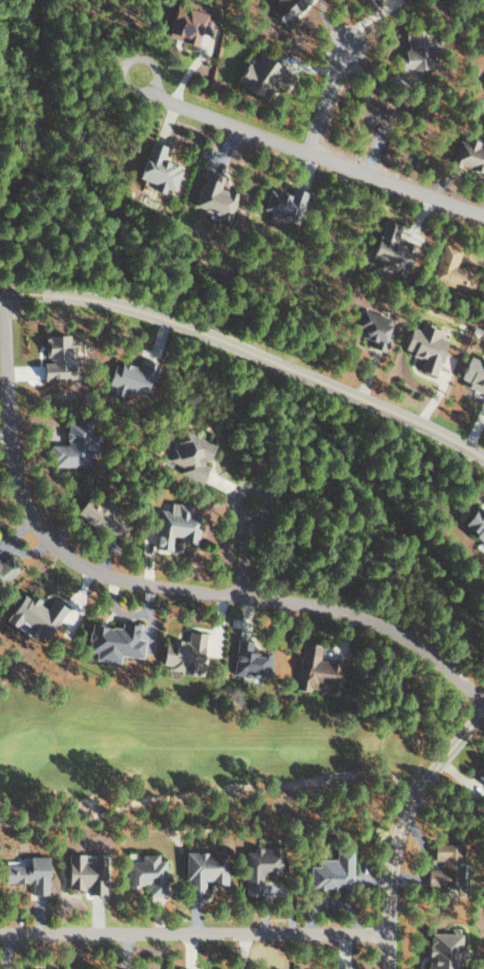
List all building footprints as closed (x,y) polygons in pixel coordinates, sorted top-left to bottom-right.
[(215,6),(187,0),(176,0),(175,6),(168,5),(161,37),(194,44),(197,31),(209,34),(215,6)] [(265,11),(284,26),(304,0),(273,0),(265,11)] [(426,68),(424,28),(401,29),(403,54),(395,54),(396,70),(426,68)] [(256,98),(269,78),(278,83),(286,72),(256,53),(247,66),(242,63),(230,80),(256,98)] [(348,128),(367,133),(370,121),(378,123),(383,101),(355,95),(348,128)] [(448,163),(480,173),(482,169),(483,170),(483,140),(481,139),(480,143),(465,138),(464,142),(456,139),(448,163)] [(162,146),(144,141),(133,177),(150,183),(148,190),(159,193),(161,187),(169,190),(177,166),(157,160),(162,146)] [(235,193),(213,186),(217,174),(202,169),(191,205),(215,212),(213,219),(225,223),(235,193)] [(399,225),(381,218),(366,255),(378,260),(375,268),(395,276),(406,250),(391,244),(399,225)] [(474,273),(453,267),(458,251),(439,246),(429,280),(469,292),(474,273)] [(368,347),(382,352),(389,335),(384,333),(389,319),(360,308),(353,326),(362,330),(359,337),(370,342),(368,347)] [(432,376),(445,339),(436,336),(438,329),(419,323),(417,329),(407,326),(400,348),(409,351),(408,355),(419,359),(415,370),(432,376)] [(38,380),(70,379),(69,343),(65,343),(65,335),(40,335),(41,360),(37,360),(38,380)] [(464,356),(458,379),(466,381),(464,388),(483,393),(483,361),(464,356)] [(156,363),(140,360),(139,367),(109,362),(105,385),(112,386),(110,394),(121,396),(122,391),(144,395),(146,379),(153,380),(156,363)] [(87,466),(87,437),(82,437),(82,421),(63,421),(63,444),(48,444),(48,466),(87,466)] [(210,443),(180,430),(166,461),(179,467),(177,473),(199,482),(207,464),(202,462),(210,443)] [(155,509),(151,548),(169,549),(170,539),(195,542),(198,515),(187,514),(188,505),(166,502),(165,510),(155,509)] [(459,525),(471,533),(469,536),(483,546),(483,515),(470,507),(459,525)] [(18,566),(8,553),(0,560),(0,580),(18,566)] [(44,640),(62,606),(48,599),(44,607),(17,592),(1,622),(13,628),(17,621),(25,625),(21,633),(31,638),(33,634),(44,640)] [(139,658),(140,639),(134,639),(135,624),(117,623),(117,627),(85,625),(83,651),(91,652),(90,661),(115,662),(116,656),(139,658)] [(201,634),(185,632),(184,643),(161,640),(158,664),(168,665),(168,669),(197,672),(201,634)] [(267,654),(248,653),(248,641),(233,640),(231,675),(266,677),(267,654)] [(294,690),(306,691),(307,686),(324,688),(323,695),(337,696),(340,662),(314,660),(315,644),(298,643),(294,690)] [(483,787),(483,763),(472,776),(483,787)] [(425,887),(461,887),(461,843),(431,843),(431,861),(440,861),(440,869),(425,869),(425,887)] [(241,850),(242,896),(259,896),(258,876),(280,875),(279,849),(241,850)] [(182,852),(183,894),(202,894),(202,884),(224,884),(224,852),(182,852)] [(349,852),(332,852),(332,859),(316,859),(316,866),(307,866),(307,890),(349,890),(349,852)] [(102,895),(100,856),(91,857),(91,861),(81,861),(80,854),(63,855),(65,891),(83,890),(84,895),(102,895)] [(29,895),(45,894),(44,856),(25,857),(25,863),(2,863),(2,883),(29,883),(29,895)] [(137,856),(137,861),(124,861),(125,887),(145,886),(145,896),(163,896),(162,856),(137,856)] [(459,934),(425,933),(424,968),(459,968),(459,934)]
